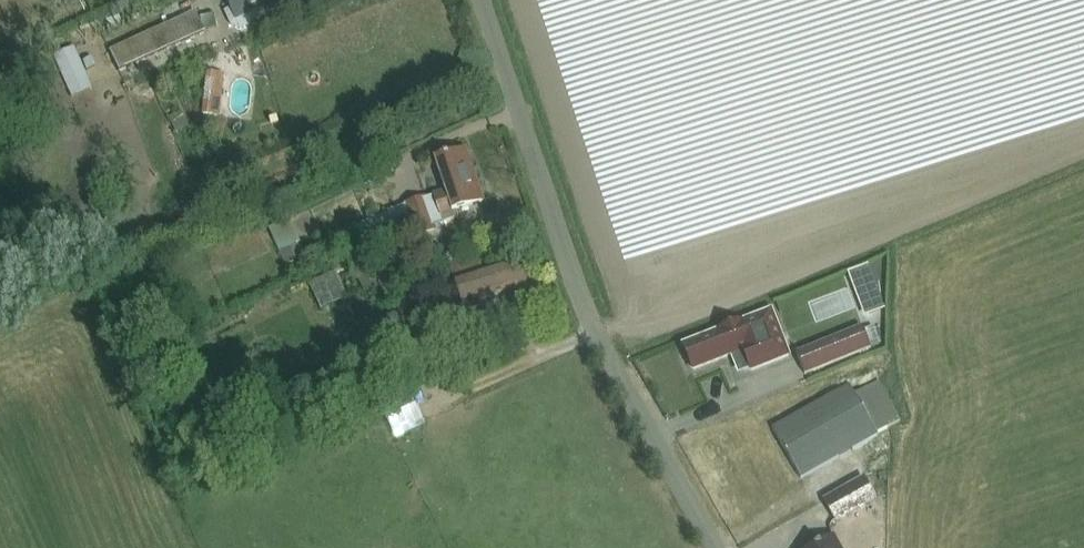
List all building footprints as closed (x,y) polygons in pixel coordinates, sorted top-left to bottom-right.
[(233,12),(226,15),(231,26),(240,29),(261,20),(255,9),(275,0),(227,0),(233,12)] [(205,33),(195,11),(110,51),(119,73),(205,33)] [(206,71),(204,87),(223,89),(224,73),(206,71)] [(425,198),(407,204),(407,206),(413,222),(414,224),(417,236),(436,230),(434,226),(443,223),(458,218),(456,211),(483,201),(474,172),(471,174),(463,152),(466,151),(466,150),(448,156),(447,154),(444,155),(444,157),(436,159),(446,191),(435,195),(435,196),(425,199),(425,198)] [(392,211),(367,222),(374,236),(398,225),(392,211)] [(400,229),(347,252),(353,265),(395,246),(397,250),(402,262),(416,256),(413,248),(404,229),(404,227),(400,229)] [(280,251),(279,252),(285,267),(287,266),(307,257),(299,242),(280,251)] [(425,259),(414,263),(420,279),(431,275),(425,259)] [(479,259),(451,269),(462,307),(504,293),(510,310),(531,303),(525,286),(528,285),(520,260),(484,272),(479,259)] [(867,265),(847,273),(864,317),(885,309),(867,265)] [(370,267),(355,274),(365,295),(380,287),(370,267)] [(336,273),(309,285),(320,309),(347,297),(336,273)] [(420,306),(376,324),(402,386),(446,367),(420,306)] [(752,369),(788,356),(771,312),(684,347),(694,370),(732,355),(739,373),(752,368),(752,369)] [(796,354),(804,374),(881,343),(874,326),(864,330),(863,327),(796,354)] [(792,417),(772,427),(801,479),(821,468),(879,435),(877,433),(901,420),(887,395),(879,381),(856,394),(850,384),(792,417)] [(882,497),(869,478),(831,498),(843,520),(882,497)] [(834,536),(821,544),(820,542),(816,545),(816,546),(813,547),(840,547),(834,536)]
